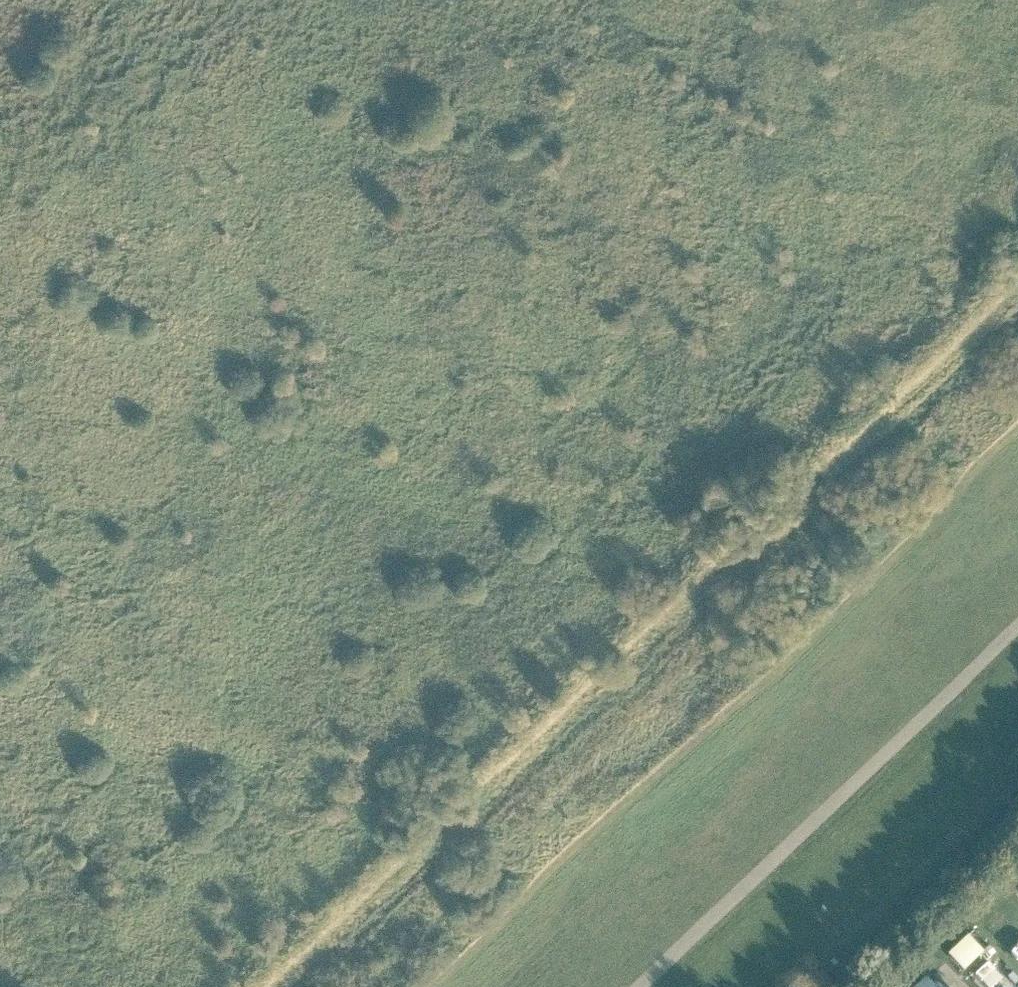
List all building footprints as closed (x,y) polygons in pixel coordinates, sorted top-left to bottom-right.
[(952,953),(966,967),(984,950),(970,936),(952,953)] [(975,974),(987,962),(980,955),(968,968),(975,974)] [(1006,977),(991,961),(976,975),(988,986),(995,986),(1006,977)] [(929,974),(916,986),(941,986),(929,974)]
